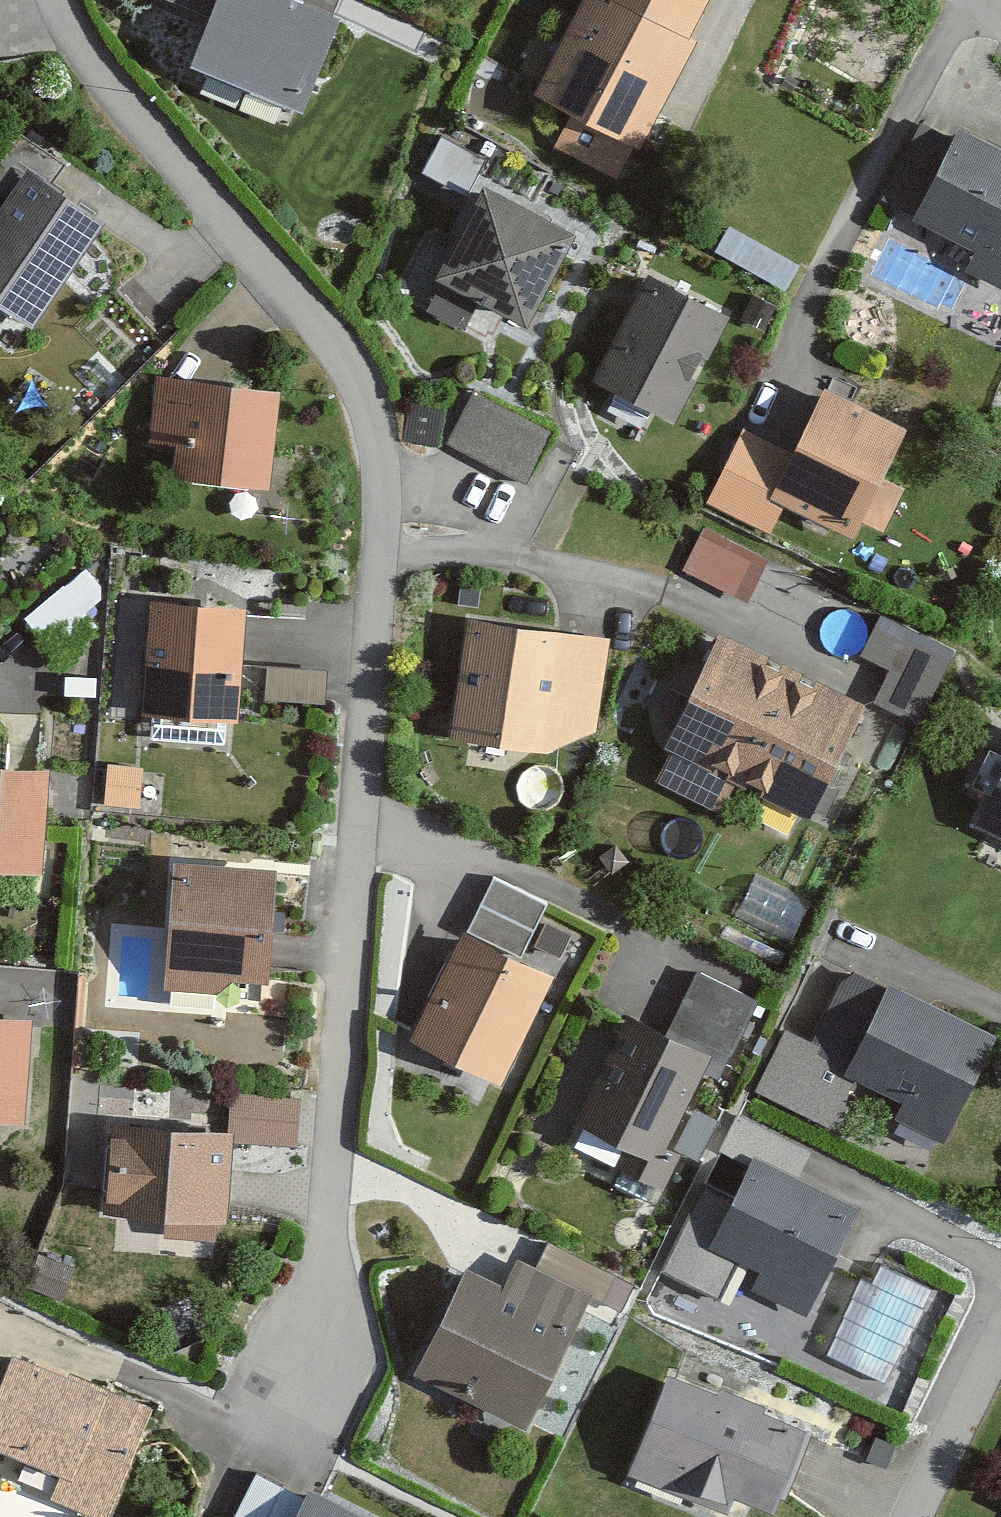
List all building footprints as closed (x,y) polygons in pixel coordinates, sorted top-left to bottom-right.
[(328,21),(272,0),(151,0),(150,3),(197,21),(179,69),(294,113),(328,21)] [(524,97),(566,119),(549,151),(607,182),(624,152),(628,155),(686,48),(677,43),(701,0),(576,0),(524,97)] [(948,137),(942,149),(915,135),(878,208),(907,222),(905,226),(964,255),(956,270),(1000,292),(1000,163),(948,137)] [(12,178),(0,196),(0,320),(25,336),(94,232),(12,178)] [(562,241),(474,193),(425,283),(434,288),(420,315),(456,334),(470,307),(513,330),(562,241)] [(665,421),(718,326),(643,284),(590,379),(665,421)] [(264,494),(273,394),(148,383),(142,450),(165,452),(162,485),(264,494)] [(516,487),(543,432),(467,395),(441,450),(516,487)] [(898,438),(815,397),(763,503),(844,543),(852,528),(874,539),(895,495),(874,485),(898,438)] [(757,567),(694,537),(675,576),(738,606),(757,567)] [(228,725),(234,610),(142,605),(136,721),(228,725)] [(533,756),(589,737),(602,639),(460,621),(444,745),(533,756)] [(940,662),(867,629),(853,659),(881,672),(866,705),(911,725),(940,662)] [(798,821),(854,709),(710,637),(653,752),(660,756),(646,784),(711,816),(726,786),(798,821)] [(316,709),(318,676),(257,672),(255,706),(316,709)] [(969,824),(1000,839),(1000,759),(969,824)] [(36,773),(0,769),(0,869),(26,871),(36,773)] [(131,773),(101,771),(99,804),(129,807),(131,773)] [(153,988),(209,992),(217,980),(256,983),(264,872),(162,865),(153,988)] [(547,976),(513,959),(538,909),(487,883),(461,936),(455,933),(400,1045),(490,1090),(547,976)] [(933,1148),(985,1037),(878,986),(875,992),(837,975),(802,1049),(840,1067),(835,1078),(895,1106),(886,1126),(933,1148)] [(687,976),(658,1036),(619,1018),(568,1123),(648,1162),(691,1074),(709,1083),(747,1005),(687,976)] [(22,1022),(0,1021),(0,1124),(14,1125),(22,1022)] [(287,1104),(227,1101),(225,1144),(285,1147),(287,1104)] [(216,1223),(220,1134),(101,1129),(97,1216),(153,1219),(152,1241),(205,1243),(206,1222),(216,1223)] [(699,1247),(736,1265),(748,1293),(797,1317),(848,1211),(791,1183),(802,1161),(739,1131),(722,1165),(736,1172),(699,1247)] [(623,1289),(541,1248),(527,1275),(507,1265),(494,1290),(459,1272),(407,1375),(514,1428),(579,1300),(610,1315),(623,1289)] [(150,1408),(14,1356),(11,1366),(0,1362),(0,1455),(60,1478),(52,1499),(98,1516),(108,1516),(150,1408)] [(659,1376),(617,1481),(708,1516),(720,1516),(726,1502),(763,1516),(767,1516),(801,1432),(659,1376)] [(301,1493),(289,1516),(349,1516),(301,1493)]
